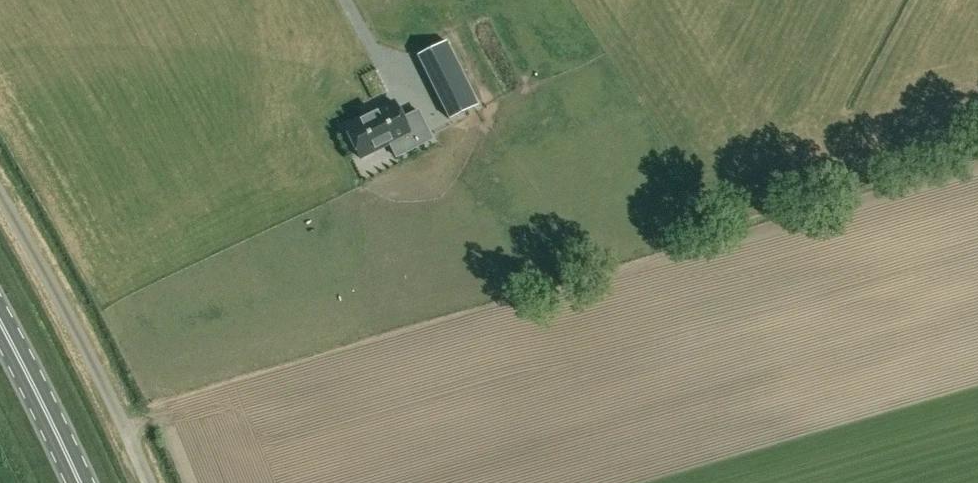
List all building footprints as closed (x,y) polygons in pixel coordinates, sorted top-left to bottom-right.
[(418,55),(450,119),(479,105),(447,40),(418,55)] [(396,99),(344,125),(361,159),(390,145),(396,158),(418,146),(433,140),(418,110),(405,117),(396,99)]
